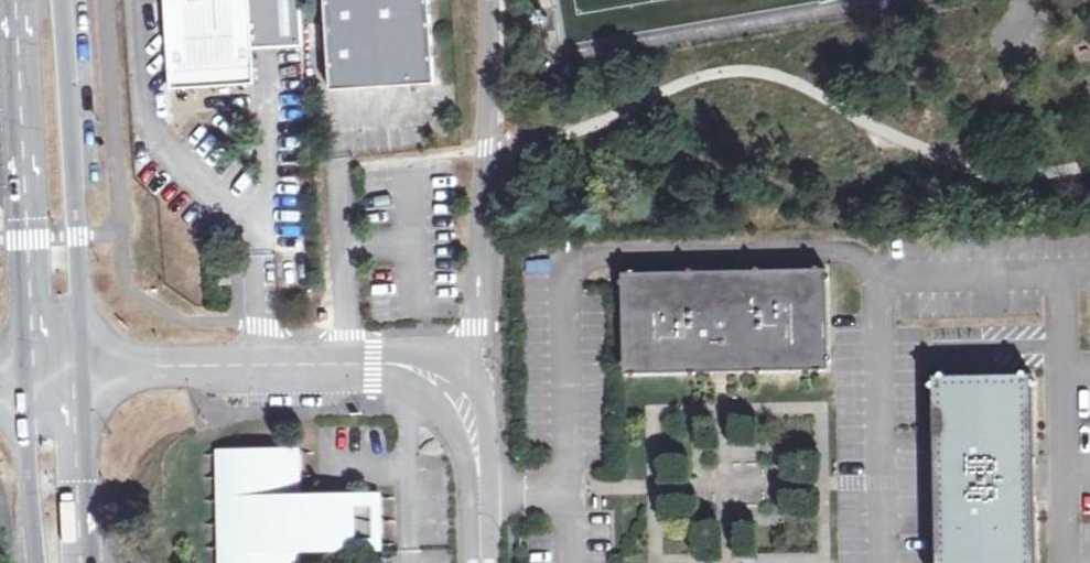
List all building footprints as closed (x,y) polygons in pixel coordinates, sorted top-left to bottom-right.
[(164,74),(245,70),(244,50),(301,48),(298,0),(161,0),(164,74)] [(425,0),(320,0),(324,87),(428,84),(425,0)] [(620,268),(622,368),(825,364),(823,264),(620,268)] [(933,562),(1033,562),(1030,372),(929,375),(933,562)] [(297,542),(300,542),(299,519),(299,494),(296,494),(295,446),(219,447),(220,562),(297,562),(297,542)] [(376,493),(299,494),(299,519),(300,542),(376,541),(376,493)]
